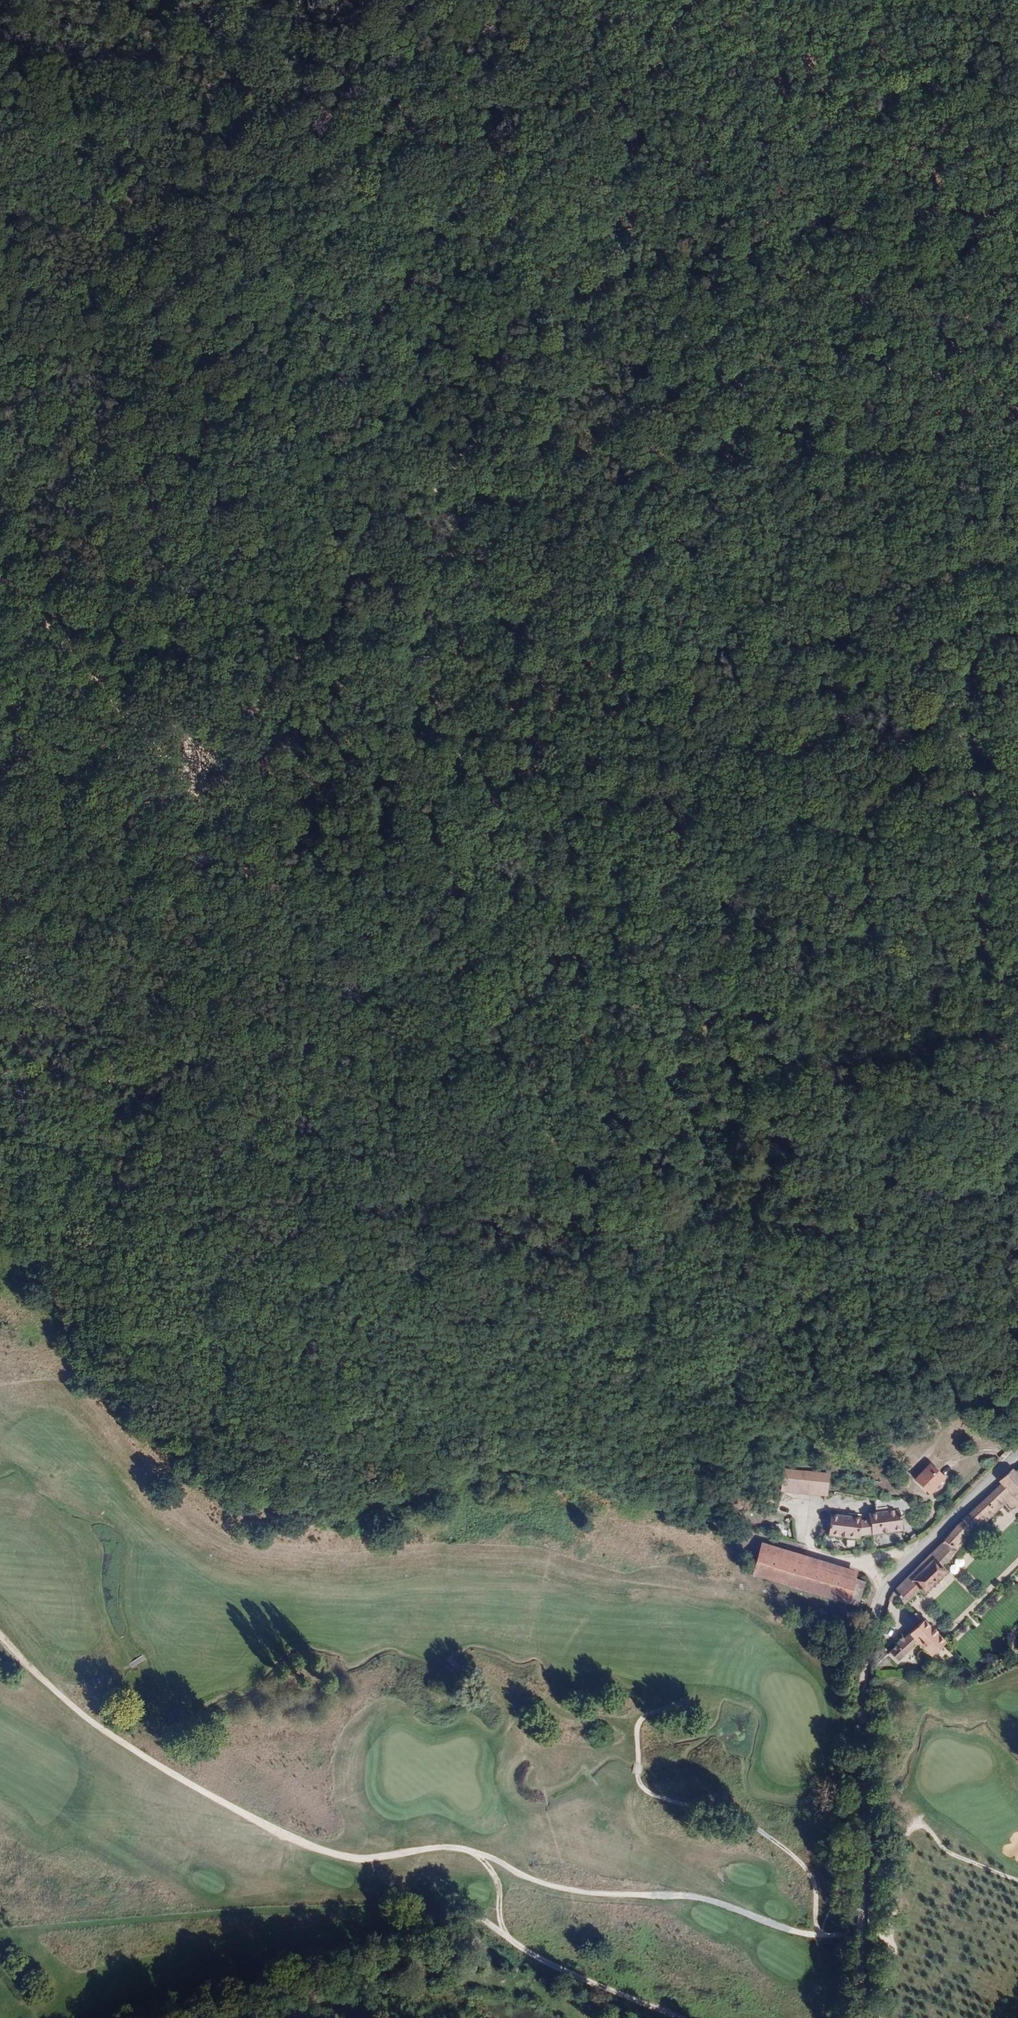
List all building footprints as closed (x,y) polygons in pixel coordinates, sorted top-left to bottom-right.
[(928,1492),(943,1477),(929,1463),(914,1478),(928,1492)] [(1013,1469),(999,1482),(1002,1485),(942,1542),(943,1543),(894,1592),(907,1605),(921,1591),(926,1596),(950,1572),(944,1566),(1007,1506),(1012,1511),(1016,1508),(1017,1510),(1017,1475),(1013,1469)] [(781,1496),(824,1501),(826,1483),(783,1478),(781,1496)] [(902,1530),(899,1510),(871,1514),(871,1519),(873,1533),(902,1530)] [(831,1514),(828,1535),(857,1537),(857,1536),(859,1519),(859,1517),(831,1514)] [(857,1536),(873,1533),(871,1519),(859,1519),(857,1536)] [(787,1549),(756,1542),(747,1574),(854,1604),(864,1570),(787,1549)] [(918,1627),(905,1641),(915,1650),(928,1663),(941,1649),(918,1627)] [(901,1665),(915,1650),(905,1641),(899,1646),(897,1644),(893,1648),(896,1650),(890,1655),(886,1660),(896,1670),(901,1665)]
